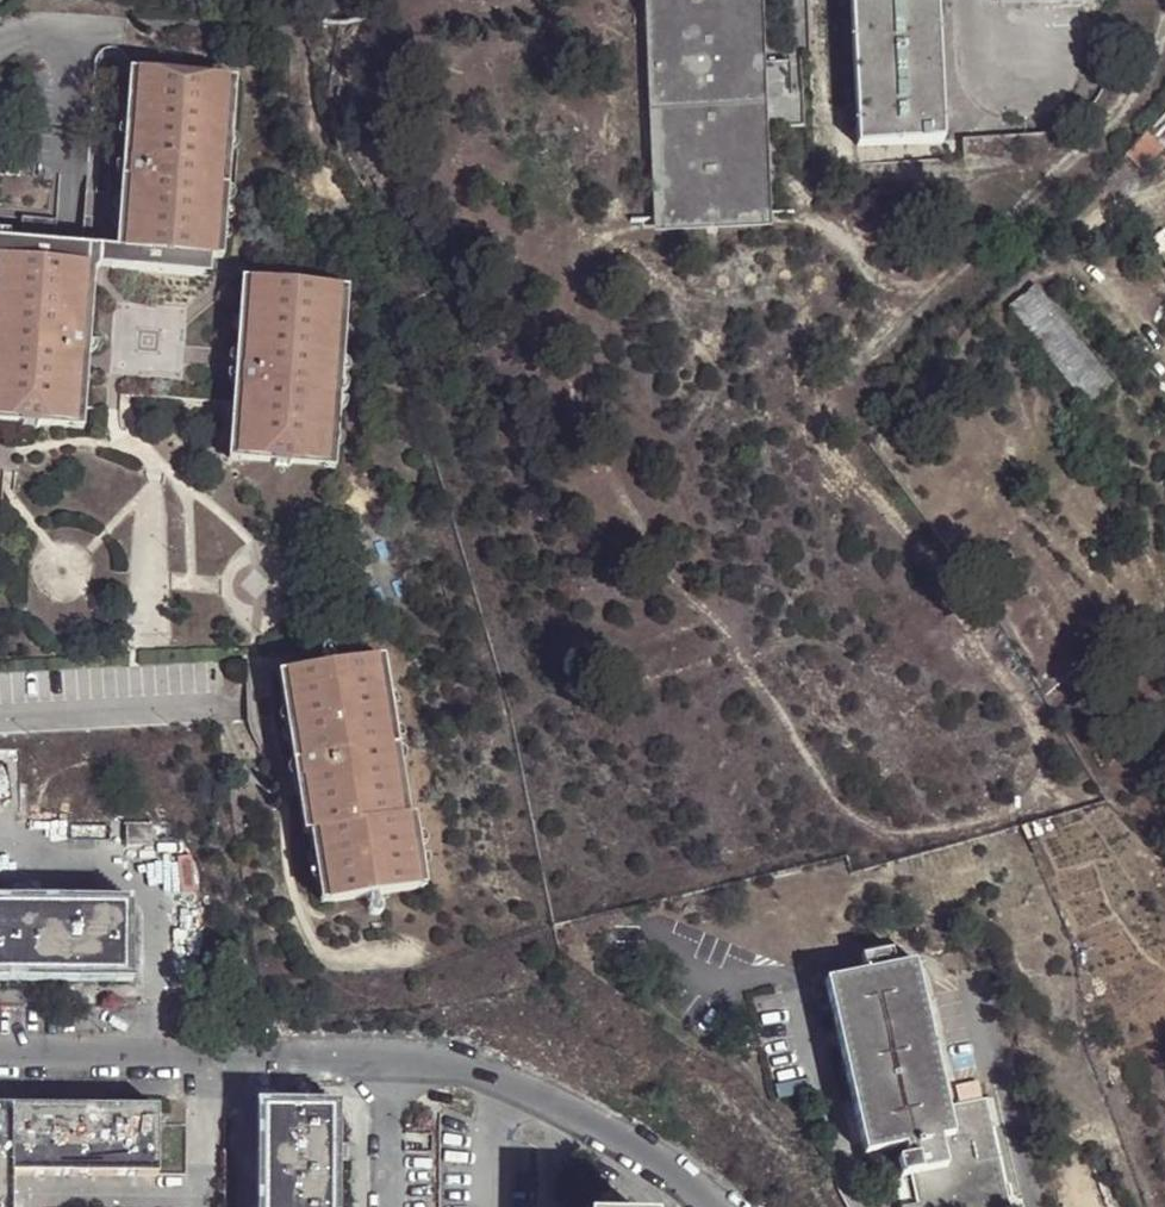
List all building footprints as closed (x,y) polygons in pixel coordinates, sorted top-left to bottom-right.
[(653,223),(762,219),(759,143),(754,0),(645,0),(653,223)] [(858,144),(943,140),(936,0),(851,0),(858,144)] [(772,68),(775,104),(791,102),(788,66),(772,68)] [(0,261),(0,264),(0,425),(29,427),(31,431),(39,430),(41,427),(82,430),(86,374),(89,339),(94,266),(101,268),(208,274),(210,255),(219,256),(224,256),(228,190),(230,162),(234,84),(235,77),(143,70),(142,77),(137,143),(134,178),(129,249),(122,248),(60,245),(61,220),(31,217),(29,243),(12,242),(0,241),(0,261)] [(129,143),(137,143),(142,77),(137,77),(135,77),(129,143)] [(242,85),(234,84),(230,162),(238,162),(242,85)] [(1010,134),(964,136),(966,166),(1011,164),(1010,134)] [(1163,148),(1146,135),(1128,156),(1144,170),(1163,148)] [(127,177),(122,248),(129,249),(134,178),(127,177)] [(236,191),(228,190),(224,256),(231,257),(236,191)] [(218,274),(219,256),(210,255),(208,274),(218,274)] [(95,339),(101,268),(94,266),(89,339),(95,339)] [(244,377),(238,462),(278,465),(281,469),(289,469),(292,466),(331,468),(338,378),(339,373),(344,295),(344,288),(252,282),(251,287),(246,354),(244,377)] [(240,354),(246,354),(251,287),(244,290),(240,354)] [(1114,387),(1037,291),(1010,309),(1087,408),(1114,387)] [(351,295),(344,295),(339,373),(345,374),(351,295)] [(86,374),(82,430),(90,432),(95,374),(86,374)] [(232,462),(238,462),(244,377),(238,377),(232,462)] [(338,378),(331,468),(338,469),(344,379),(338,378)] [(406,816),(382,662),(292,677),(306,766),(312,801),(315,831),(323,830),(334,901),(425,887),(414,815),(406,816)] [(382,662),(406,816),(414,815),(391,662),(382,662)] [(306,766),(292,677),(285,677),(299,766),(306,766)] [(309,832),(315,831),(312,801),(304,802),(309,832)] [(414,815),(425,887),(432,887),(421,814),(414,815)] [(153,822),(128,822),(128,844),(146,845),(146,847),(153,848),(153,822)] [(327,903),(334,901),(323,830),(315,831),(327,903)] [(37,976),(125,976),(125,909),(0,906),(0,975),(37,976)] [(843,959),(847,974),(877,967),(873,951),(843,959)] [(847,974),(814,984),(860,1156),(891,1148),(895,1160),(884,1163),(888,1180),(899,1177),(907,1206),(902,1206),(1005,1206),(975,1094),(939,1104),(900,960),(877,967),(847,974)] [(0,1107),(0,1206),(11,1206),(11,1175),(157,1176),(158,1109),(0,1107)] [(262,1206),(331,1206),(332,1111),(263,1109),(262,1206)]
